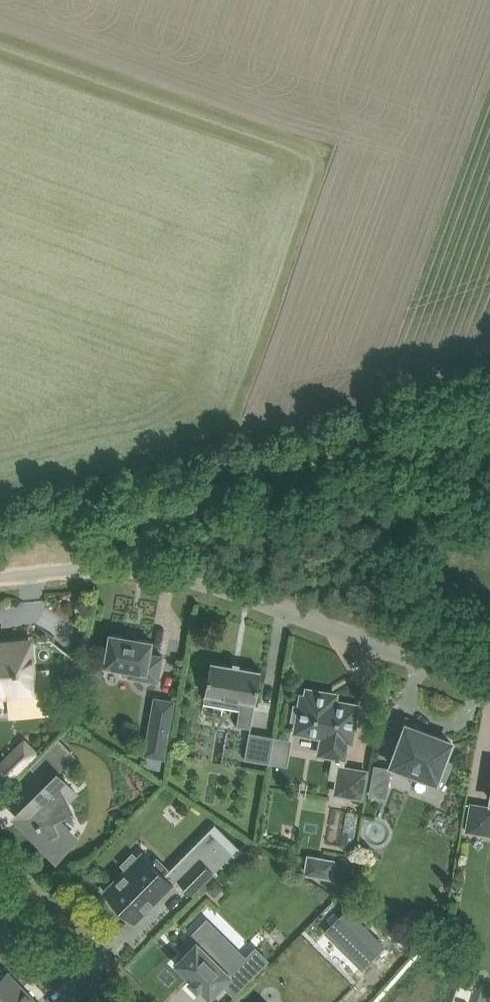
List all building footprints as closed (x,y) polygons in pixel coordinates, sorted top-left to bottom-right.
[(105,664),(131,668),(130,676),(159,681),(163,655),(150,653),(153,640),(111,632),(105,664)] [(34,669),(31,639),(4,642),(5,649),(0,650),(0,695),(9,694),(11,715),(52,711),(48,668),(34,669)] [(212,660),(206,694),(242,701),(237,725),(252,727),(262,669),(240,665),(241,662),(234,661),(233,664),(212,660)] [(326,699),(327,692),(308,689),(307,696),(302,695),(300,706),(295,705),(293,719),(298,720),(296,731),(323,735),(320,753),(345,758),(348,740),(352,740),(358,705),(326,699)] [(149,725),(171,729),(176,699),(154,696),(149,725)] [(407,724),(392,764),(437,781),(439,777),(446,779),(452,762),(445,759),(452,741),(407,724)] [(270,763),(275,736),(249,731),(244,759),(270,763)] [(59,737),(51,745),(69,762),(76,755),(59,737)] [(11,755),(0,766),(0,773),(8,781),(22,767),(36,753),(26,743),(25,742),(24,742),(11,755)] [(74,788),(60,773),(69,762),(51,745),(31,766),(48,783),(17,814),(58,856),(67,848),(65,846),(72,843),(59,816),(73,809),(66,796),(74,788)] [(376,765),(371,793),(387,796),(391,768),(376,765)] [(341,767),(337,792),(362,796),(366,771),(341,767)] [(468,830),(489,833),(489,807),(472,804),(468,830)] [(127,869),(105,891),(135,921),(173,883),(164,874),(169,868),(158,857),(152,862),(143,853),(139,857),(133,852),(122,864),(127,869)] [(307,853),(304,874),(333,879),(336,858),(307,853)] [(200,857),(179,878),(193,892),(214,871),(200,857)] [(224,886),(215,878),(206,887),(215,896),(224,886)] [(326,931),(361,966),(382,945),(346,910),(344,912),(339,917),(326,931)] [(224,954),(235,943),(215,924),(203,935),(224,954)] [(201,986),(211,996),(231,975),(221,965),(227,959),(197,929),(180,947),(186,953),(177,963),(193,978),(190,980),(198,988),(201,986)] [(256,947),(238,966),(251,978),(269,960),(256,947)] [(2,973),(0,975),(0,1001),(38,1001),(7,972),(4,975),(2,973)] [(482,989),(478,1001),(489,1001),(489,994),(482,989)]
